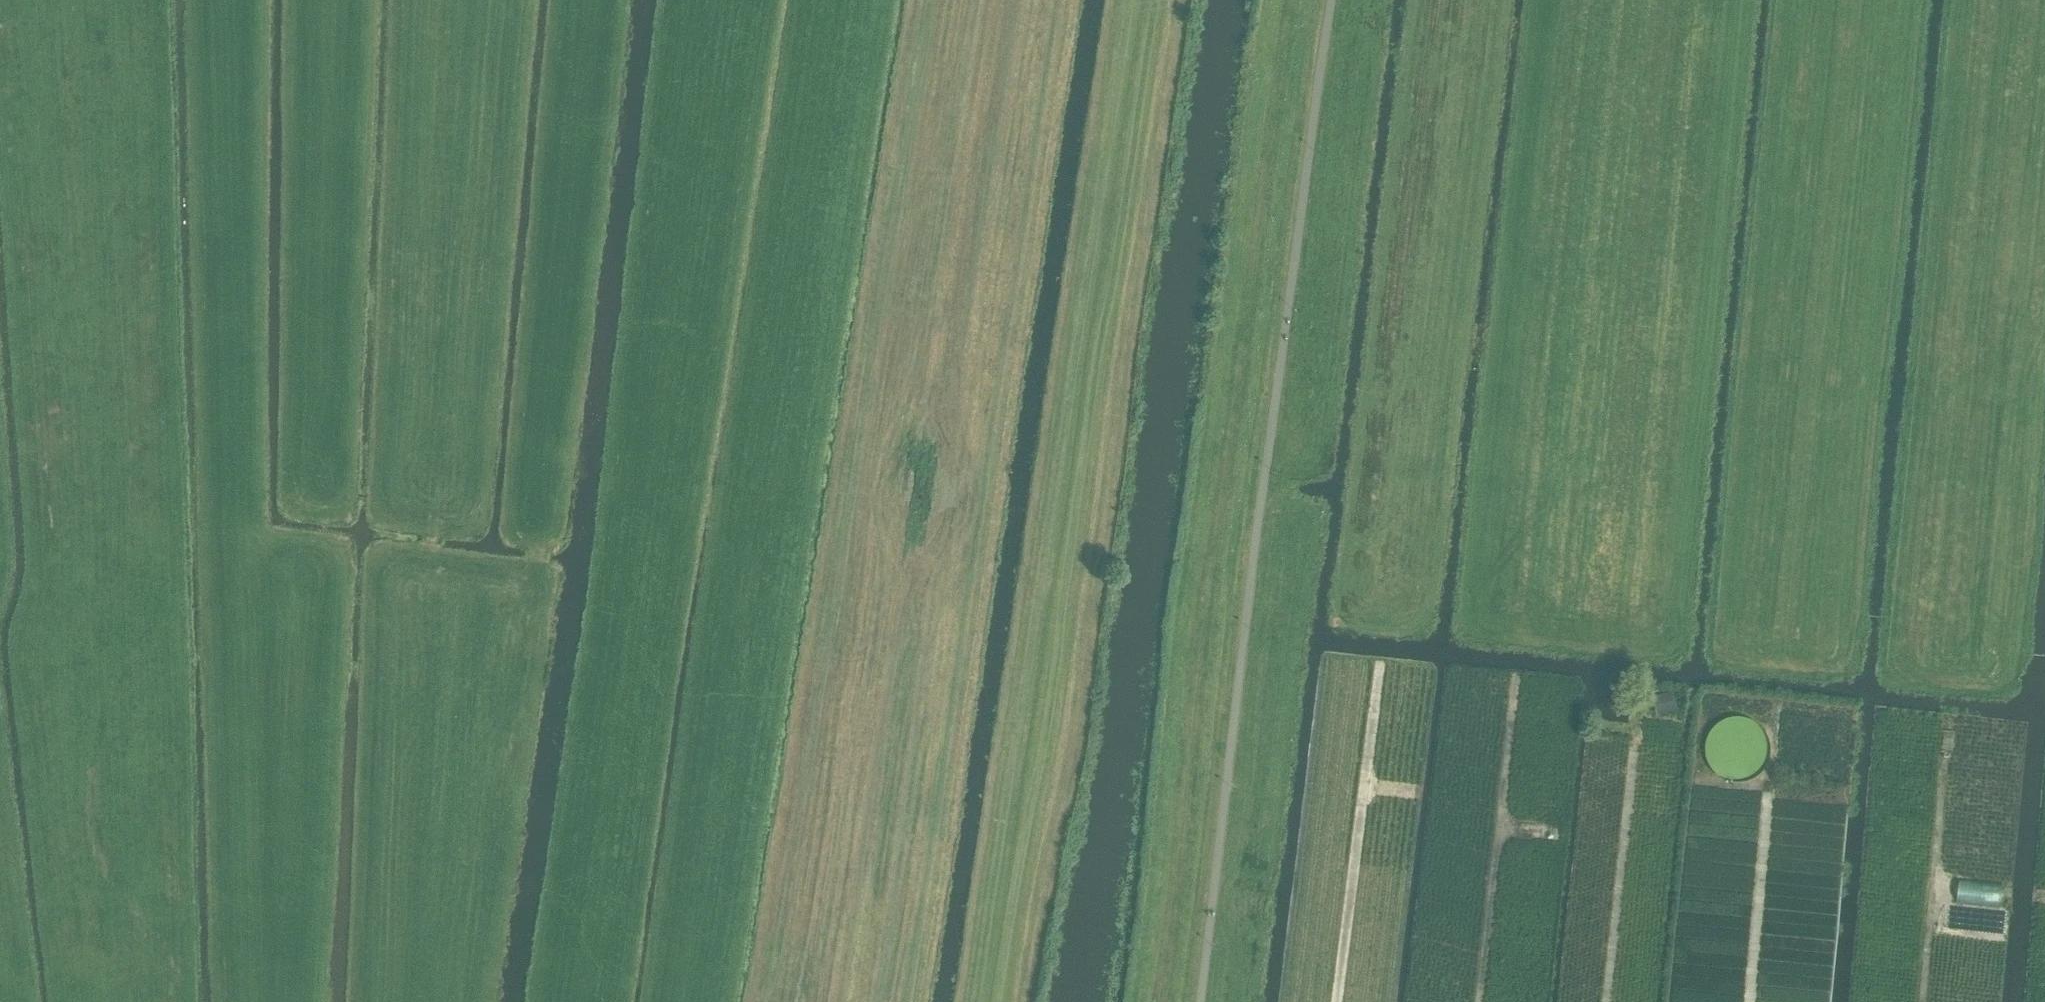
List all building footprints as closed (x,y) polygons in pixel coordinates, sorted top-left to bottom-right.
[(1660,697),(1665,713),(1676,710),(1671,693),(1660,697)]
